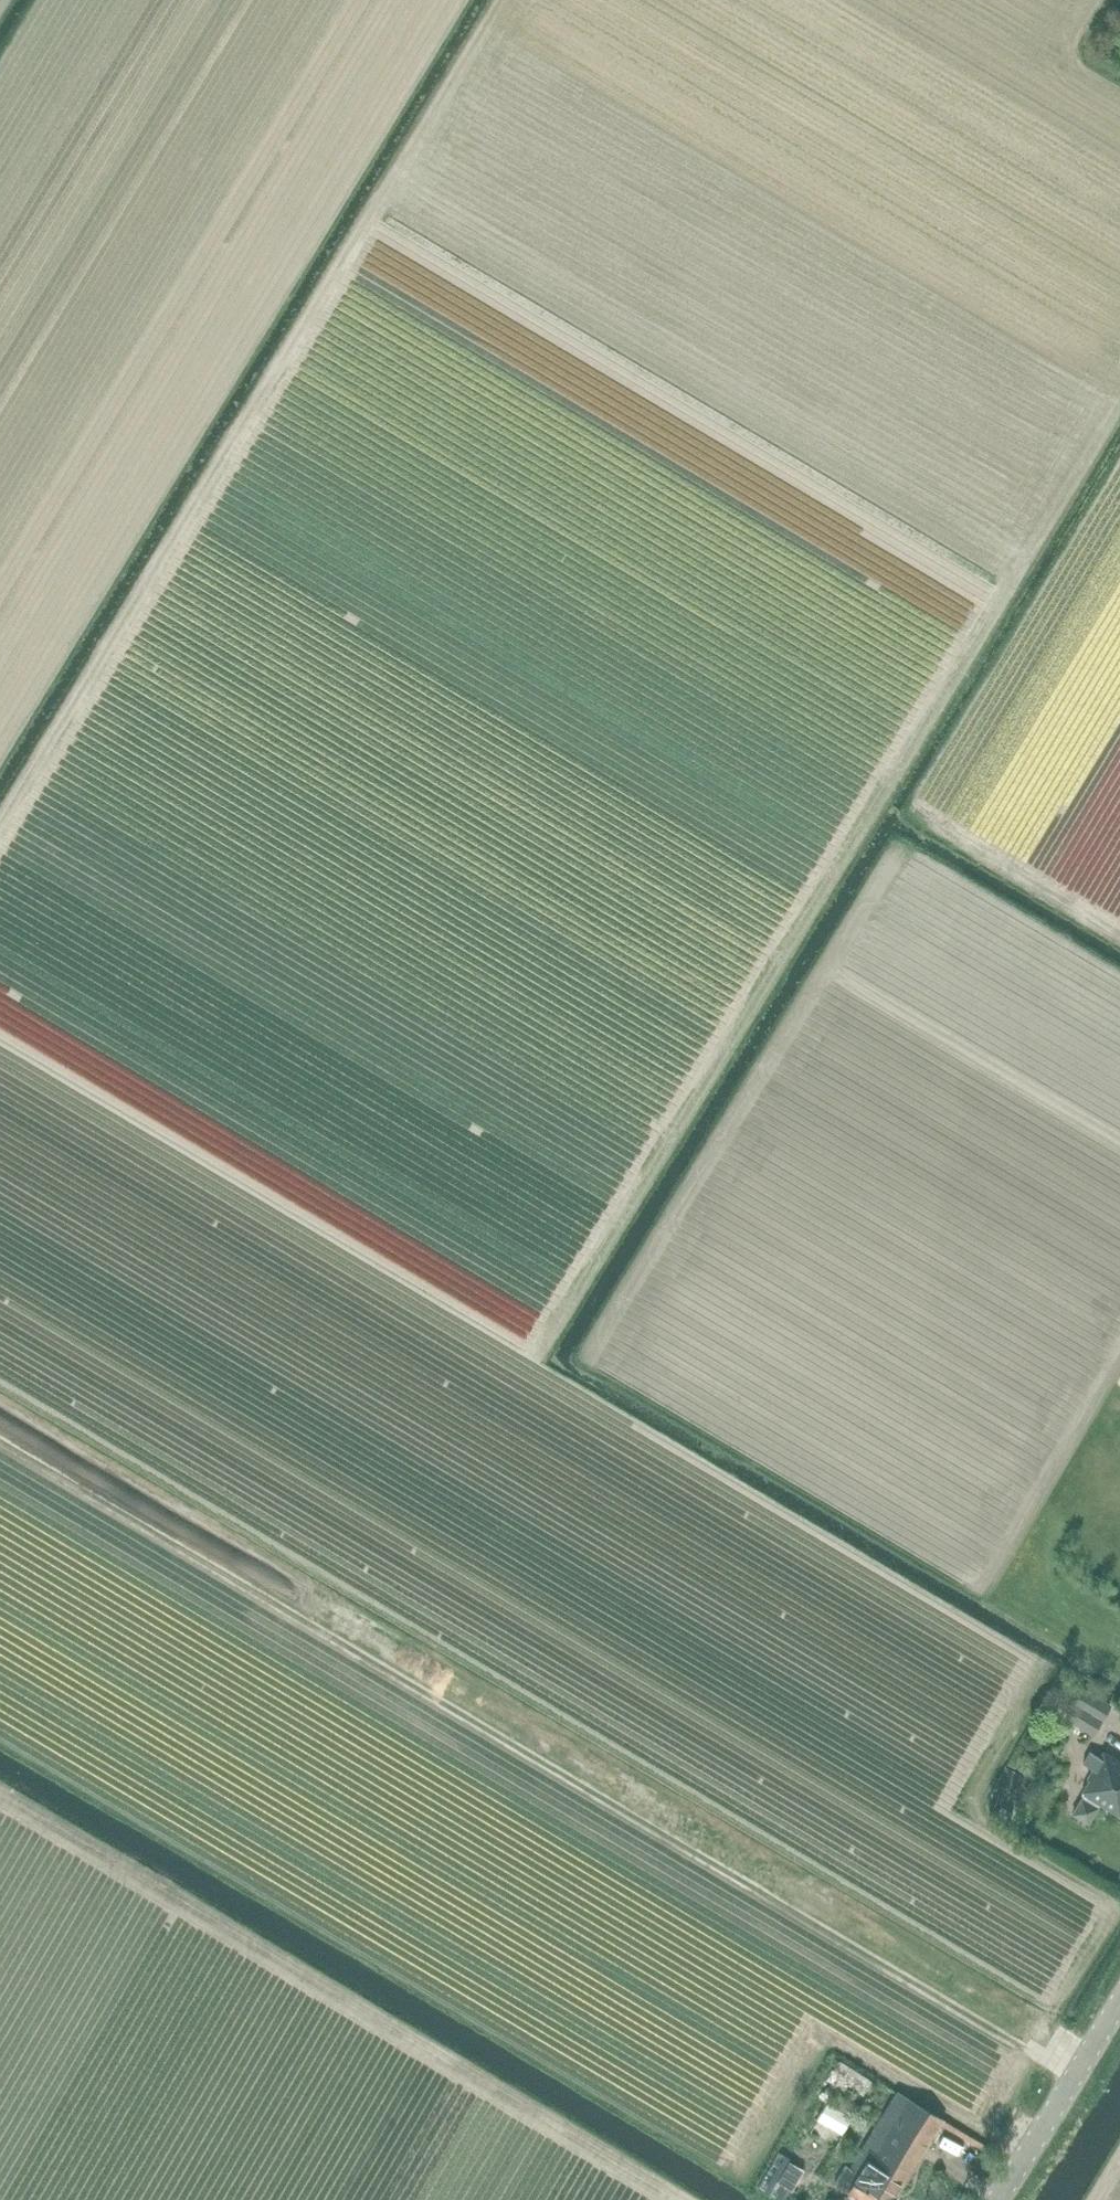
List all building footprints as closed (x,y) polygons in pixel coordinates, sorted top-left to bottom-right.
[(1093,1736),(1103,1719),(1112,1703),(1083,1687),(1075,1701),(1065,1718),(1093,1736)] [(1100,1804),(1119,1816),(1119,1760),(1104,1750),(1099,1757),(1090,1751),(1084,1763),(1094,1770),(1081,1793),(1083,1794),(1071,1814),(1089,1824),(1100,1807),(1099,1806),(1100,1804)] [(1017,1795),(1027,1778),(1006,1766),(996,1784),(999,1785),(996,1792),(1008,1798),(1011,1792),(1017,1795)] [(945,2119),(898,2090),(851,2167),(846,2165),(835,2183),(848,2191),(847,2192),(861,2199),(895,2199),(945,2119)] [(849,2115),(853,2107),(831,2095),(809,2134),(836,2149),(845,2134),(842,2133),(852,2116),(849,2115)] [(789,2160),(776,2182),(791,2190),(804,2169),(789,2160)]
